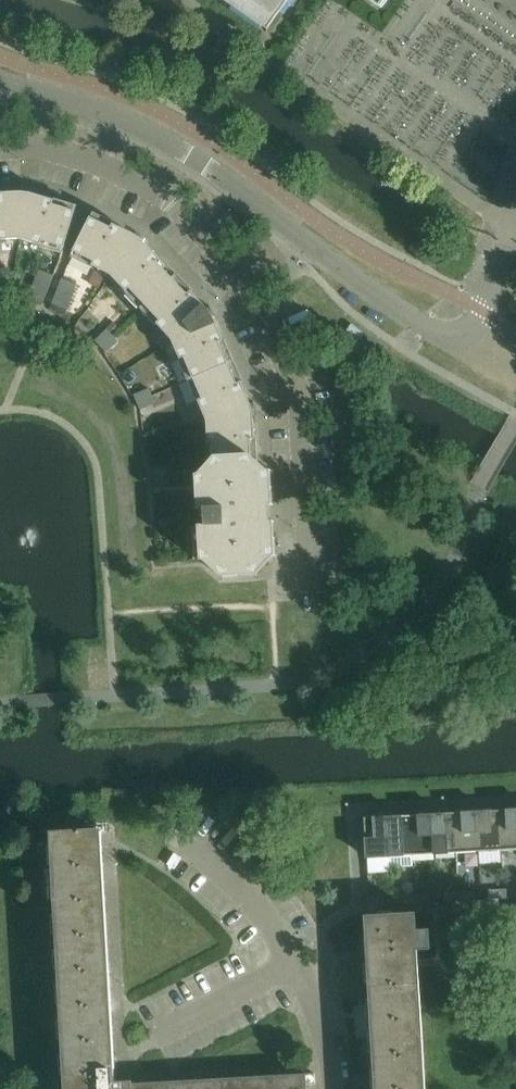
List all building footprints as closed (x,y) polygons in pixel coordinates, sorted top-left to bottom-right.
[(268,30),(289,0),(224,0),(268,30)] [(21,240),(26,194),(17,193),(0,194),(0,241),(21,240)] [(26,194),(21,240),(42,246),(43,242),(65,249),(76,212),(54,205),(55,201),(36,196),(26,194)] [(91,218),(74,252),(95,263),(93,266),(112,276),(140,239),(132,234),(115,225),(114,225),(112,229),(91,218)] [(140,239),(112,276),(127,292),(130,289),(145,305),(173,279),(158,263),(161,260),(147,245),(140,239)] [(40,271),(37,278),(52,284),(54,277),(40,271)] [(97,273),(91,284),(99,288),(105,277),(97,273)] [(37,278),(34,285),(49,291),(52,284),(37,278)] [(173,279),(145,305),(161,321),(157,325),(172,340),(211,315),(205,307),(192,292),(189,295),(173,279)] [(63,280),(60,287),(74,293),(77,286),(63,280)] [(34,285),(31,292),(46,298),(49,291),(34,285)] [(60,287),(57,294),(71,300),(74,293),(60,287)] [(46,298),(31,292),(28,300),(43,306),(46,298)] [(57,294),(54,301),(69,307),(71,300),(57,294)] [(69,307),(54,301),(51,308),(66,314),(69,307)] [(211,315),(172,340),(181,360),(185,358),(194,379),(229,364),(220,343),(224,341),(216,323),(211,315)] [(96,341),(101,347),(113,336),(107,330),(96,341)] [(113,336),(101,347),(107,353),(118,342),(113,336)] [(229,364),(194,379),(203,399),(199,401),(207,421),(252,410),(250,401),(242,382),(238,384),(229,364)] [(135,396),(138,403),(152,397),(149,389),(135,396)] [(152,397),(138,403),(141,410),(155,404),(152,397)] [(252,410),(207,421),(208,442),(213,442),(214,463),(208,464),(208,465),(199,475),(198,475),(195,475),(201,561),(203,561),(204,561),(222,577),(257,575),(273,557),(274,557),(274,556),(276,556),(277,556),(276,555),(269,556),(264,472),(271,472),(272,472),(272,471),(271,471),(269,471),(268,471),(258,462),(258,461),(252,461),(251,440),(255,440),(254,420),(252,410)] [(153,470),(154,478),(170,477),(169,470),(153,470)] [(170,477),(154,478),(154,486),(170,485),(170,477)] [(498,811),(500,851),(515,850),(515,810),(498,811)] [(498,811),(476,812),(478,852),(500,851),(498,811)] [(476,812),(454,813),(456,853),(478,852),(476,812)] [(454,813),(432,814),(434,854),(456,853),(454,813)] [(432,814),(410,816),(412,856),(434,854),(432,814)] [(410,816),(388,817),(390,857),(390,868),(413,866),(412,856),(410,816)] [(388,817),(364,818),(366,858),(390,857),(388,817)] [(50,832),(65,1088),(132,1088),(132,1081),(108,1083),(107,1058),(113,1058),(104,899),(99,899),(95,830),(50,832)] [(503,890),(503,899),(515,898),(515,889),(503,890)] [(503,899),(503,890),(488,891),(488,900),(503,899)] [(473,891),(458,892),(459,902),(474,901),(473,891)] [(459,902),(458,892),(444,893),(444,902),(459,902)] [(429,894),(414,895),(415,904),(430,903),(429,894)] [(400,905),(415,904),(414,895),(399,896),(400,905)] [(384,897),(369,897),(369,907),(385,906),(384,897)] [(365,916),(374,1088),(419,1088),(411,950),(430,949),(429,930),(416,930),(415,913),(365,916)] [(306,1074),(304,1074),(304,1080),(153,1088),(306,1088),(306,1074)]
